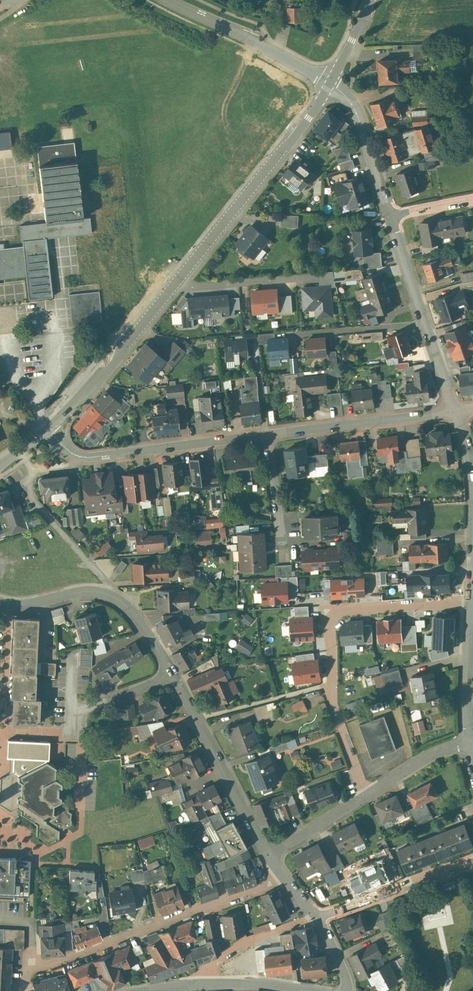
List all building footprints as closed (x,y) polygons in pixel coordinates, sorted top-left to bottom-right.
[(302,8),(288,8),(289,21),(302,21),(302,8)] [(426,50),(414,51),(414,60),(416,60),(427,59),(426,50)] [(397,59),(379,60),(380,82),(398,81),(397,72),(410,71),(410,60),(397,61),(397,59)] [(389,98),(371,104),(379,127),(396,121),(395,116),(401,114),(397,104),(394,105),(393,101),(390,102),(389,98)] [(341,120),(328,110),(315,128),(335,144),(342,135),(334,129),(335,127),(341,120)] [(427,115),(412,116),(413,125),(428,124),(427,115)] [(342,118),(341,120),(335,127),(342,132),(348,123),(342,118)] [(415,128),(401,133),(403,142),(407,141),(411,153),(411,154),(422,151),(445,144),(442,136),(433,139),(428,125),(416,129),(415,128)] [(0,132),(0,148),(11,146),(9,131),(0,132)] [(401,133),(382,138),(389,162),(408,156),(407,155),(403,142),(401,133)] [(45,238),(91,233),(89,217),(82,218),(74,142),(36,146),(45,222),(19,225),(21,241),(22,240),(23,246),(0,249),(0,278),(26,275),(28,299),(52,296),(45,238)] [(347,145),(334,149),(339,163),(351,159),(347,145)] [(313,173),(295,159),(284,173),(279,180),(287,186),(292,179),(302,187),(313,173)] [(433,160),(419,162),(420,169),(434,167),(433,160)] [(413,169),(396,174),(398,179),(399,179),(404,195),(420,190),(413,169)] [(346,170),(328,176),(331,184),(348,179),(346,170)] [(361,177),(335,185),(341,203),(349,201),(351,207),(352,206),(351,205),(362,202),(361,201),(368,199),(368,201),(369,201),(361,177)] [(362,202),(351,205),(352,206),(353,211),(370,206),(368,201),(368,199),(361,201),(362,202)] [(283,213),(283,224),(300,225),(300,213),(283,213)] [(437,222),(429,223),(429,222),(428,222),(428,223),(419,224),(420,225),(421,230),(421,231),(424,244),(424,245),(437,243),(441,242),(440,237),(459,233),(458,227),(459,227),(458,223),(457,224),(456,217),(437,221),(437,220),(436,220),(437,222)] [(251,225),(237,243),(239,245),(236,249),(248,259),(251,255),(254,257),(268,239),(251,225)] [(372,228),(353,229),(355,255),(363,254),(374,253),(374,252),(373,245),(374,245),(373,236),(372,236),(372,228)] [(437,243),(424,245),(424,244),(421,245),(423,254),(438,248),(437,243)] [(374,253),(363,254),(365,268),(382,266),(381,252),(374,252),(374,253)] [(457,254),(450,256),(453,264),(460,262),(457,254)] [(450,256),(439,260),(441,268),(453,264),(450,256)] [(438,259),(423,264),(429,281),(444,276),(441,268),(439,260),(438,259)] [(361,268),(345,270),(346,280),(347,280),(346,277),(364,276),(361,268)] [(333,271),(335,281),(346,280),(345,270),(333,271)] [(320,287),(330,286),(330,287),(336,286),(335,281),(333,271),(319,272),(320,287)] [(462,282),(472,280),(472,271),(460,274),(462,282)] [(381,273),(363,278),(366,287),(370,298),(374,297),(388,292),(381,273)] [(462,282),(460,283),(461,291),(472,289),(472,280),(462,282)] [(330,286),(320,287),(303,288),(305,309),(319,308),(320,316),(332,315),(330,287),(330,286)] [(366,287),(356,291),(358,298),(358,299),(369,299),(370,298),(366,287)] [(254,311),(278,310),(278,306),(277,296),(277,290),(253,291),(254,311)] [(99,291),(92,292),(95,322),(102,321),(99,291)] [(460,294),(459,291),(454,293),(458,304),(466,301),(463,293),(460,294)] [(376,302),(371,303),(361,307),(365,317),(376,314),(393,308),(388,292),(374,297),(376,302)] [(454,293),(435,299),(438,309),(439,308),(443,320),(461,315),(458,304),(454,293)] [(291,294),(277,296),(278,306),(292,305),(291,294)] [(183,295),(176,304),(181,308),(188,299),(183,295)] [(214,298),(203,299),(204,316),(211,315),(211,317),(221,316),(220,314),(228,314),(227,298),(226,295),(213,296),(214,298)] [(188,298),(188,299),(181,308),(181,312),(182,327),(193,327),(193,316),(204,316),(203,299),(198,299),(198,297),(188,298)] [(240,297),(227,298),(228,314),(228,315),(235,315),(235,309),(241,308),(240,297)] [(278,310),(278,314),(293,312),(292,305),(278,306),(278,310)] [(376,314),(365,317),(360,319),(362,325),(379,324),(376,314)] [(465,326),(446,333),(450,345),(471,338),(471,337),(469,338),(465,326)] [(382,331),(362,333),(362,340),(383,339),(382,331)] [(405,331),(389,336),(395,356),(412,350),(405,331)] [(275,332),(257,334),(258,344),(269,343),(268,339),(275,339),(275,332)] [(275,339),(268,339),(269,343),(270,358),(289,356),(287,340),(285,338),(275,339)] [(323,338),(307,339),(308,356),(326,355),(325,340),(323,338)] [(471,338),(450,345),(455,358),(472,352),(472,344),(471,338)] [(245,339),(223,341),(225,359),(246,357),(245,339)] [(174,342),(165,353),(175,361),(184,351),(174,342)] [(164,359),(145,343),(127,365),(146,381),(155,370),(164,359)] [(337,368),(336,350),(328,351),(330,369),(337,368)] [(164,359),(155,370),(162,377),(171,366),(164,359)] [(425,369),(414,370),(413,365),(407,366),(408,377),(406,377),(407,383),(406,383),(408,401),(421,399),(423,401),(427,400),(428,398),(429,398),(427,380),(425,369)] [(470,365),(459,367),(460,373),(470,372),(470,365)] [(297,373),(285,375),(286,387),(298,386),(299,391),(310,389),(310,390),(317,389),(320,391),(324,391),(327,388),(326,378),(338,376),(337,368),(330,369),(324,369),(325,375),(298,378),(297,373)] [(459,373),(462,393),(472,392),(472,371),(460,373),(459,373)] [(256,376),(243,377),(245,387),(257,386),(256,376)] [(222,379),(203,380),(204,387),(210,387),(210,391),(223,390),(222,379)] [(385,380),(377,381),(378,383),(380,398),(391,396),(390,384),(386,384),(385,380)] [(182,384),(166,386),(168,397),(184,396),(182,384)] [(245,387),(240,388),(242,404),(239,405),(242,422),(261,419),(259,402),(257,386),(245,387)] [(372,388),(352,390),(354,408),(374,405),(372,388)] [(299,391),(294,391),(297,415),(313,413),(310,390),(310,389),(299,391)] [(111,396),(105,391),(102,393),(109,399),(111,396)] [(340,392),(327,394),(328,406),(342,404),(340,392)] [(111,396),(109,399),(102,393),(92,405),(106,417),(110,412),(118,420),(124,414),(123,413),(130,405),(122,398),(118,402),(111,396)] [(219,395),(199,398),(203,427),(222,425),(219,395)] [(106,417),(92,405),(73,427),(83,435),(84,434),(87,437),(90,433),(99,440),(103,436),(102,435),(107,429),(108,426),(111,422),(106,417)] [(176,410),(151,413),(154,434),(179,431),(176,410)] [(442,430),(430,432),(431,435),(426,436),(428,454),(441,452),(443,463),(453,461),(452,451),(450,433),(443,434),(442,430)] [(99,440),(90,433),(87,437),(95,444),(99,440)] [(397,436),(378,438),(380,454),(389,453),(390,460),(399,459),(398,452),(399,452),(399,451),(397,436)] [(419,438),(405,439),(407,453),(416,452),(420,451),(419,438)] [(358,440),(340,443),(342,460),(346,459),(360,457),(361,457),(360,453),(359,441),(358,440)] [(365,440),(359,441),(360,453),(367,453),(365,440)] [(309,472),(306,456),(305,447),(286,449),(289,475),(309,472)] [(407,450),(399,451),(399,452),(398,452),(399,459),(400,472),(409,471),(409,469),(407,457),(407,450)] [(314,455),(315,467),(329,465),(327,453),(314,455)] [(254,455),(231,458),(231,456),(222,457),(225,476),(246,473),(247,481),(250,481),(250,480),(257,479),(254,455)] [(314,455),(306,456),(309,472),(309,476),(330,474),(329,465),(315,467),(314,455)] [(408,457),(407,457),(409,469),(414,470),(419,468),(421,465),(420,457),(416,457),(416,456),(408,457)] [(360,457),(346,459),(349,477),(364,476),(362,465),(361,465),(360,457)] [(205,458),(190,460),(192,482),(191,482),(191,483),(192,483),(193,484),(208,482),(205,458)] [(180,461),(162,463),(165,485),(176,484),(183,483),(180,461)] [(156,468),(149,469),(150,471),(151,471),(152,486),(159,485),(156,468)] [(91,478),(82,479),(86,507),(95,505),(96,512),(121,509),(119,494),(113,495),(110,472),(102,473),(102,471),(95,472),(95,473),(91,474),(91,478)] [(150,471),(137,473),(140,498),(144,497),(145,498),(147,498),(146,497),(154,496),(152,486),(151,471),(150,471)] [(137,473),(123,475),(125,493),(126,500),(140,498),(137,473)] [(54,477),(39,479),(40,491),(45,490),(46,499),(68,496),(66,475),(54,477)] [(219,480),(211,481),(213,502),(222,501),(222,503),(223,503),(219,480)] [(176,484),(165,485),(166,493),(177,491),(176,484)] [(2,510),(9,534),(27,528),(19,503),(12,506),(6,489),(0,492),(0,511),(2,510)] [(125,493),(119,494),(121,509),(121,512),(128,512),(126,500),(125,493)] [(171,514),(169,496),(161,496),(164,515),(171,514)] [(80,507),(67,509),(68,516),(63,517),(63,516),(62,516),(63,525),(82,523),(80,507)] [(425,508),(408,509),(391,510),(392,521),(409,520),(409,532),(426,531),(425,508)] [(311,516),(305,516),(305,517),(306,536),(338,534),(337,515),(311,516)] [(72,530),(78,537),(84,532),(79,525),(72,530)] [(227,526),(219,526),(220,535),(235,534),(234,525),(227,526)] [(146,536),(146,530),(129,531),(129,538),(136,537),(137,550),(162,548),(161,534),(146,536)] [(210,531),(195,532),(196,543),(211,542),(210,531)] [(262,532),(238,533),(239,550),(263,548),(262,532)] [(393,538),(377,538),(378,554),(394,553),(393,538)] [(109,539),(96,546),(99,553),(113,546),(109,539)] [(447,542),(428,543),(428,544),(409,545),(410,561),(429,560),(448,559),(447,542)] [(263,548),(239,550),(240,569),(264,568),(263,554),(262,549),(263,549),(263,548)] [(339,549),(321,550),(322,568),(340,567),(339,549)] [(322,568),(321,550),(303,551),(303,559),(304,569),(322,568)] [(292,559),(292,564),(293,569),(304,569),(303,559),(292,559)] [(151,563),(132,564),(133,580),(152,579),(166,578),(166,565),(151,566),(151,563)] [(276,577),(282,576),(293,576),(293,569),(292,564),(276,565),(276,577)] [(193,568),(179,570),(180,581),(194,580),(193,568)] [(381,571),(381,583),(398,582),(398,570),(397,570),(380,571),(381,571)] [(407,575),(408,589),(423,588),(423,591),(440,590),(450,589),(450,579),(440,580),(439,573),(422,574),(422,575),(407,575)] [(293,576),(282,576),(282,582),(287,582),(288,590),(299,590),(298,576),(293,576)] [(363,578),(348,579),(349,596),(365,595),(363,578)] [(332,580),(332,587),(333,597),(349,596),(348,579),(332,580)] [(287,582),(282,582),(263,583),(264,602),(288,600),(288,590),(287,582)] [(333,597),(332,587),(324,588),(325,598),(333,597)] [(423,588),(408,589),(404,589),(405,598),(423,597),(423,591),(423,588)] [(177,589),(157,590),(158,609),(178,608),(183,608),(188,607),(187,591),(177,592),(177,589)] [(294,606),(295,618),(309,617),(308,605),(294,606)] [(62,606),(50,610),(52,616),(64,613),(62,606)] [(93,612),(75,618),(81,641),(103,634),(100,626),(98,627),(93,612)] [(218,612),(204,613),(205,620),(219,619),(218,612)] [(431,646),(433,647),(447,647),(453,647),(454,636),(454,635),(454,630),(455,630),(455,629),(454,629),(455,616),(435,615),(434,633),(432,633),(431,646)] [(38,617),(14,616),(11,672),(35,674),(38,617)] [(309,617),(295,618),(290,618),(291,639),(315,638),(313,617),(309,617)] [(380,641),(401,639),(402,639),(401,625),(401,619),(393,620),(393,618),(385,619),(385,620),(378,621),(380,641)] [(175,620),(167,624),(165,620),(162,621),(162,622),(156,625),(166,644),(174,640),(176,644),(185,639),(193,634),(189,627),(181,632),(175,620)] [(364,641),(363,624),(363,620),(347,621),(342,628),(343,643),(364,641)] [(372,624),(363,624),(364,641),(373,641),(372,624)] [(402,639),(401,639),(402,643),(417,642),(416,624),(401,625),(402,639)] [(242,637),(236,646),(250,654),(256,645),(242,637)] [(134,642),(91,667),(103,687),(119,678),(113,668),(125,660),(127,664),(142,655),(134,642)] [(103,642),(92,644),(95,654),(106,651),(103,642)] [(186,645),(172,654),(181,670),(195,662),(197,665),(207,660),(202,651),(196,654),(193,648),(189,651),(186,645)] [(92,648),(80,647),(79,665),(91,666),(92,648)] [(296,654),(297,662),(315,660),(314,652),(296,654)] [(207,660),(197,665),(200,671),(215,665),(211,658),(207,660)] [(293,663),(295,673),(296,682),(300,681),(309,680),(309,679),(321,677),(318,659),(315,660),(297,662),(293,663)] [(56,662),(40,662),(39,674),(55,675),(56,662)] [(399,668),(382,673),(386,688),(403,683),(399,668)] [(208,670),(187,679),(194,695),(204,691),(216,686),(215,685),(226,681),(221,669),(215,672),(214,670),(210,672),(209,670),(208,670)] [(35,674),(11,672),(10,696),(16,697),(35,698),(35,692),(36,674),(35,674)] [(434,672),(415,675),(417,690),(415,691),(416,699),(438,695),(434,672)] [(216,686),(204,691),(213,711),(225,708),(223,698),(225,698),(224,697),(232,694),(226,681),(215,685),(216,686)] [(142,713),(169,700),(165,692),(148,700),(148,701),(139,706),(142,713)] [(35,698),(16,697),(15,722),(39,723),(40,698),(35,698)] [(292,703),(298,715),(310,709),(305,697),(292,703)] [(360,699),(350,701),(352,712),(361,710),(360,699)] [(169,700),(142,713),(145,718),(154,713),(156,716),(173,708),(169,700)] [(266,703),(253,707),(259,721),(270,717),(271,720),(278,717),(274,708),(268,710),(266,703)] [(133,704),(120,705),(121,715),(134,716),(133,704)] [(384,715),(359,724),(372,758),(396,749),(384,715)] [(250,720),(230,727),(239,751),(258,743),(250,720)] [(423,720),(413,722),(416,733),(425,730),(423,720)] [(147,723),(135,725),(141,738),(151,734),(147,723)] [(164,727),(153,731),(158,744),(160,743),(168,739),(171,746),(172,748),(190,740),(186,731),(182,723),(165,730),(164,727)] [(7,758),(10,758),(49,759),(50,759),(50,741),(8,739),(7,758)] [(168,739),(160,743),(163,750),(171,746),(168,739)] [(286,740),(269,747),(272,754),(289,748),(286,740)] [(187,756),(170,764),(174,772),(172,773),(177,783),(182,780),(183,781),(206,770),(197,753),(190,757),(187,756)] [(268,755),(249,762),(254,775),(253,776),(257,788),(266,785),(265,782),(277,777),(268,755)] [(10,758),(9,773),(0,777),(0,804),(11,811),(14,816),(15,817),(21,814),(36,824),(36,834),(48,842),(58,837),(58,830),(71,824),(71,812),(68,811),(69,804),(60,798),(60,795),(57,793),(58,787),(61,785),(61,781),(55,777),(56,766),(47,761),(46,760),(49,760),(49,759),(10,758)] [(167,778),(150,783),(153,795),(160,794),(171,791),(167,778)] [(330,781),(307,790),(309,798),(312,808),(320,805),(320,804),(336,798),(330,781)] [(433,817),(425,801),(437,795),(437,794),(439,793),(435,786),(433,787),(430,782),(409,793),(415,806),(416,805),(417,807),(424,822),(433,817)] [(212,785),(198,792),(199,794),(203,803),(206,809),(214,805),(213,803),(220,799),(212,785)] [(171,791),(160,794),(162,802),(180,797),(178,789),(171,791)] [(199,794),(181,802),(186,812),(200,805),(203,803),(199,794)] [(285,794),(269,799),(272,808),(288,803),(285,794)] [(396,794),(376,804),(379,812),(383,820),(403,811),(404,811),(399,800),(396,794)] [(411,810),(404,797),(399,800),(404,811),(403,811),(405,817),(412,814),(411,810)] [(269,799),(254,805),(262,825),(277,820),(272,808),(269,799)] [(200,805),(186,812),(190,821),(206,816),(200,805)] [(424,822),(417,807),(411,810),(412,814),(418,825),(424,822)] [(220,811),(207,816),(211,822),(214,829),(226,823),(220,811)] [(379,812),(374,814),(379,825),(384,823),(383,820),(379,812)] [(190,821),(184,823),(189,834),(197,831),(197,833),(203,830),(202,826),(203,826),(211,822),(207,816),(207,815),(206,816),(190,821)] [(211,822),(203,826),(212,843),(210,844),(215,854),(215,855),(219,852),(221,857),(227,854),(214,829),(211,822)] [(355,822),(342,829),(333,833),(342,850),(354,844),(356,843),(363,839),(355,823),(355,822)] [(226,823),(214,829),(227,854),(229,856),(229,857),(246,847),(234,823),(228,826),(226,823)] [(464,824),(430,837),(438,858),(472,844),(464,824)] [(152,836),(138,841),(140,846),(154,841),(152,836)] [(430,837),(398,850),(406,870),(438,858),(430,837)] [(356,843),(354,844),(356,849),(359,850),(365,847),(365,845),(363,839),(356,843)] [(209,844),(203,847),(207,857),(215,854),(210,844),(209,844)] [(323,876),(324,875),(332,872),(330,866),(326,860),(318,844),(296,855),(305,874),(321,866),(323,869),(327,867),(329,872),(323,875),(323,876)] [(370,855),(374,864),(379,861),(380,864),(394,858),(389,846),(370,855)] [(246,847),(229,857),(229,856),(225,860),(227,866),(238,863),(249,859),(251,858),(249,852),(246,847)] [(338,853),(326,860),(330,866),(332,872),(334,871),(345,866),(338,853)] [(0,858),(0,894),(28,895),(30,859),(15,859),(15,857),(9,857),(8,858),(0,858)] [(249,859),(238,863),(241,873),(235,875),(234,873),(232,873),(230,868),(221,870),(224,878),(224,879),(228,894),(257,884),(249,859)] [(199,863),(198,863),(201,871),(211,868),(208,860),(199,863)] [(379,861),(374,864),(361,869),(364,877),(357,880),(355,877),(352,879),(356,890),(368,885),(369,887),(378,883),(377,881),(386,878),(380,864),(379,861)] [(162,864),(142,870),(144,879),(145,883),(166,876),(162,864)] [(142,868),(130,870),(132,881),(144,879),(142,870),(142,868)] [(211,868),(201,871),(206,884),(196,887),(201,902),(219,897),(214,882),(216,881),(211,868)] [(94,870),(79,870),(79,869),(69,869),(68,888),(77,889),(82,894),(89,888),(94,889),(95,879),(93,879),(94,870)] [(332,872),(324,875),(327,884),(335,883),(337,878),(334,871),(332,872)] [(101,879),(95,879),(94,889),(96,897),(103,896),(101,879)] [(121,890),(109,892),(112,912),(134,909),(131,889),(129,889),(128,885),(120,886),(121,890)] [(177,885),(153,893),(161,914),(184,906),(177,885)] [(277,889),(262,896),(274,922),(296,912),(292,901),(285,905),(277,889)] [(389,910),(391,917),(397,915),(394,904),(388,905),(389,910)] [(381,913),(387,928),(394,924),(391,917),(389,910),(381,913)] [(240,913),(222,916),(225,936),(243,933),(240,913)] [(341,921),(347,938),(366,931),(360,914),(341,921)] [(70,917),(62,918),(62,931),(71,930),(71,921),(70,917)] [(212,917),(203,919),(208,939),(215,937),(217,937),(212,917)] [(54,924),(39,925),(40,937),(40,936),(41,954),(64,952),(62,931),(62,918),(53,919),(54,924)] [(77,919),(71,921),(71,930),(71,932),(75,931),(76,933),(90,928),(88,924),(79,928),(77,919)] [(191,921),(175,927),(159,933),(174,958),(188,953),(188,952),(184,941),(196,938),(191,921)] [(394,924),(382,930),(390,945),(399,940),(394,924)] [(76,933),(76,934),(72,935),(77,948),(102,938),(97,926),(90,928),(76,933)] [(315,927),(291,931),(295,952),(295,954),(302,953),(303,958),(314,957),(313,951),(320,949),(315,927)] [(24,929),(3,928),(4,946),(12,947),(13,949),(23,950),(24,929)] [(156,932),(146,936),(150,944),(160,938),(156,932)] [(291,932),(280,934),(282,947),(284,946),(285,953),(291,952),(295,952),(291,932)] [(206,944),(189,949),(189,952),(193,964),(211,958),(220,952),(215,937),(208,939),(205,940),(206,944)] [(150,944),(146,946),(156,962),(144,967),(150,982),(177,971),(172,959),(170,956),(160,938),(150,944)] [(360,979),(372,972),(378,969),(385,965),(380,955),(382,954),(376,943),(374,944),(374,943),(374,944),(349,957),(360,979)] [(120,967),(121,968),(137,961),(129,945),(113,952),(120,967)] [(145,958),(139,945),(133,948),(139,961),(145,958)] [(12,947),(4,946),(0,946),(0,990),(9,990),(12,947)] [(265,948),(255,949),(258,971),(267,970),(265,955),(266,955),(265,948)] [(119,968),(120,967),(113,952),(111,953),(93,960),(91,955),(90,956),(92,960),(98,975),(104,989),(105,990),(111,987),(111,989),(126,982),(119,968)] [(174,958),(172,959),(177,971),(193,964),(189,952),(188,952),(188,953),(174,958)] [(266,955),(265,955),(267,970),(272,970),(273,972),(293,970),(291,952),(285,953),(266,955)] [(314,957),(303,958),(304,975),(327,973),(325,955),(314,957)] [(397,958),(389,963),(393,972),(397,970),(396,968),(401,966),(397,958)] [(76,967),(68,970),(74,985),(90,978),(98,975),(92,960),(86,963),(76,967)] [(74,961),(66,965),(68,970),(76,967),(74,961)] [(378,969),(372,972),(381,989),(398,980),(393,972),(389,963),(385,965),(378,969)] [(32,981),(34,990),(68,990),(65,974),(32,981)] [(98,975),(90,978),(91,980),(90,981),(94,990),(104,989),(98,975)]
